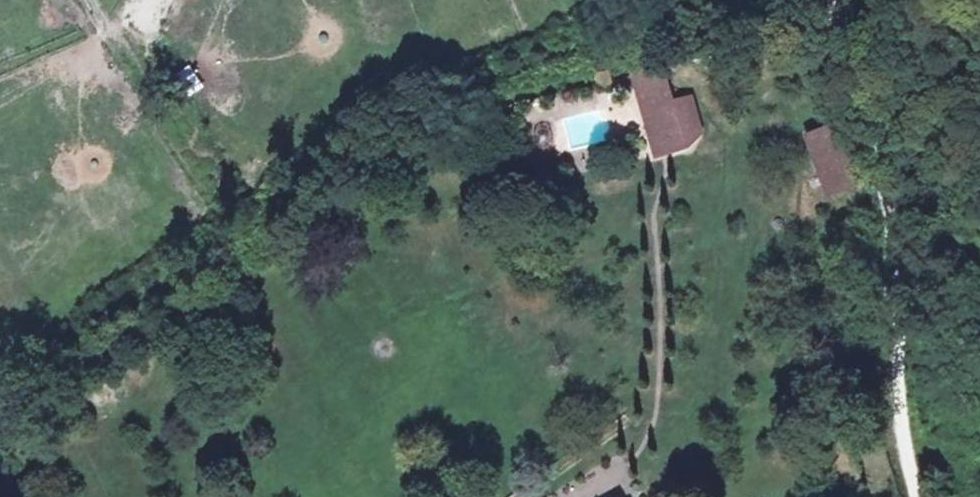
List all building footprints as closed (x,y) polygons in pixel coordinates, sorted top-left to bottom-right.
[(189,95),(203,87),(191,65),(176,72),(189,95)] [(651,151),(682,146),(679,138),(670,106),(657,66),(629,73),(651,151)] [(688,100),(670,106),(679,138),(698,132),(688,100)] [(826,185),(874,171),(852,110),(805,123),(826,185)]
